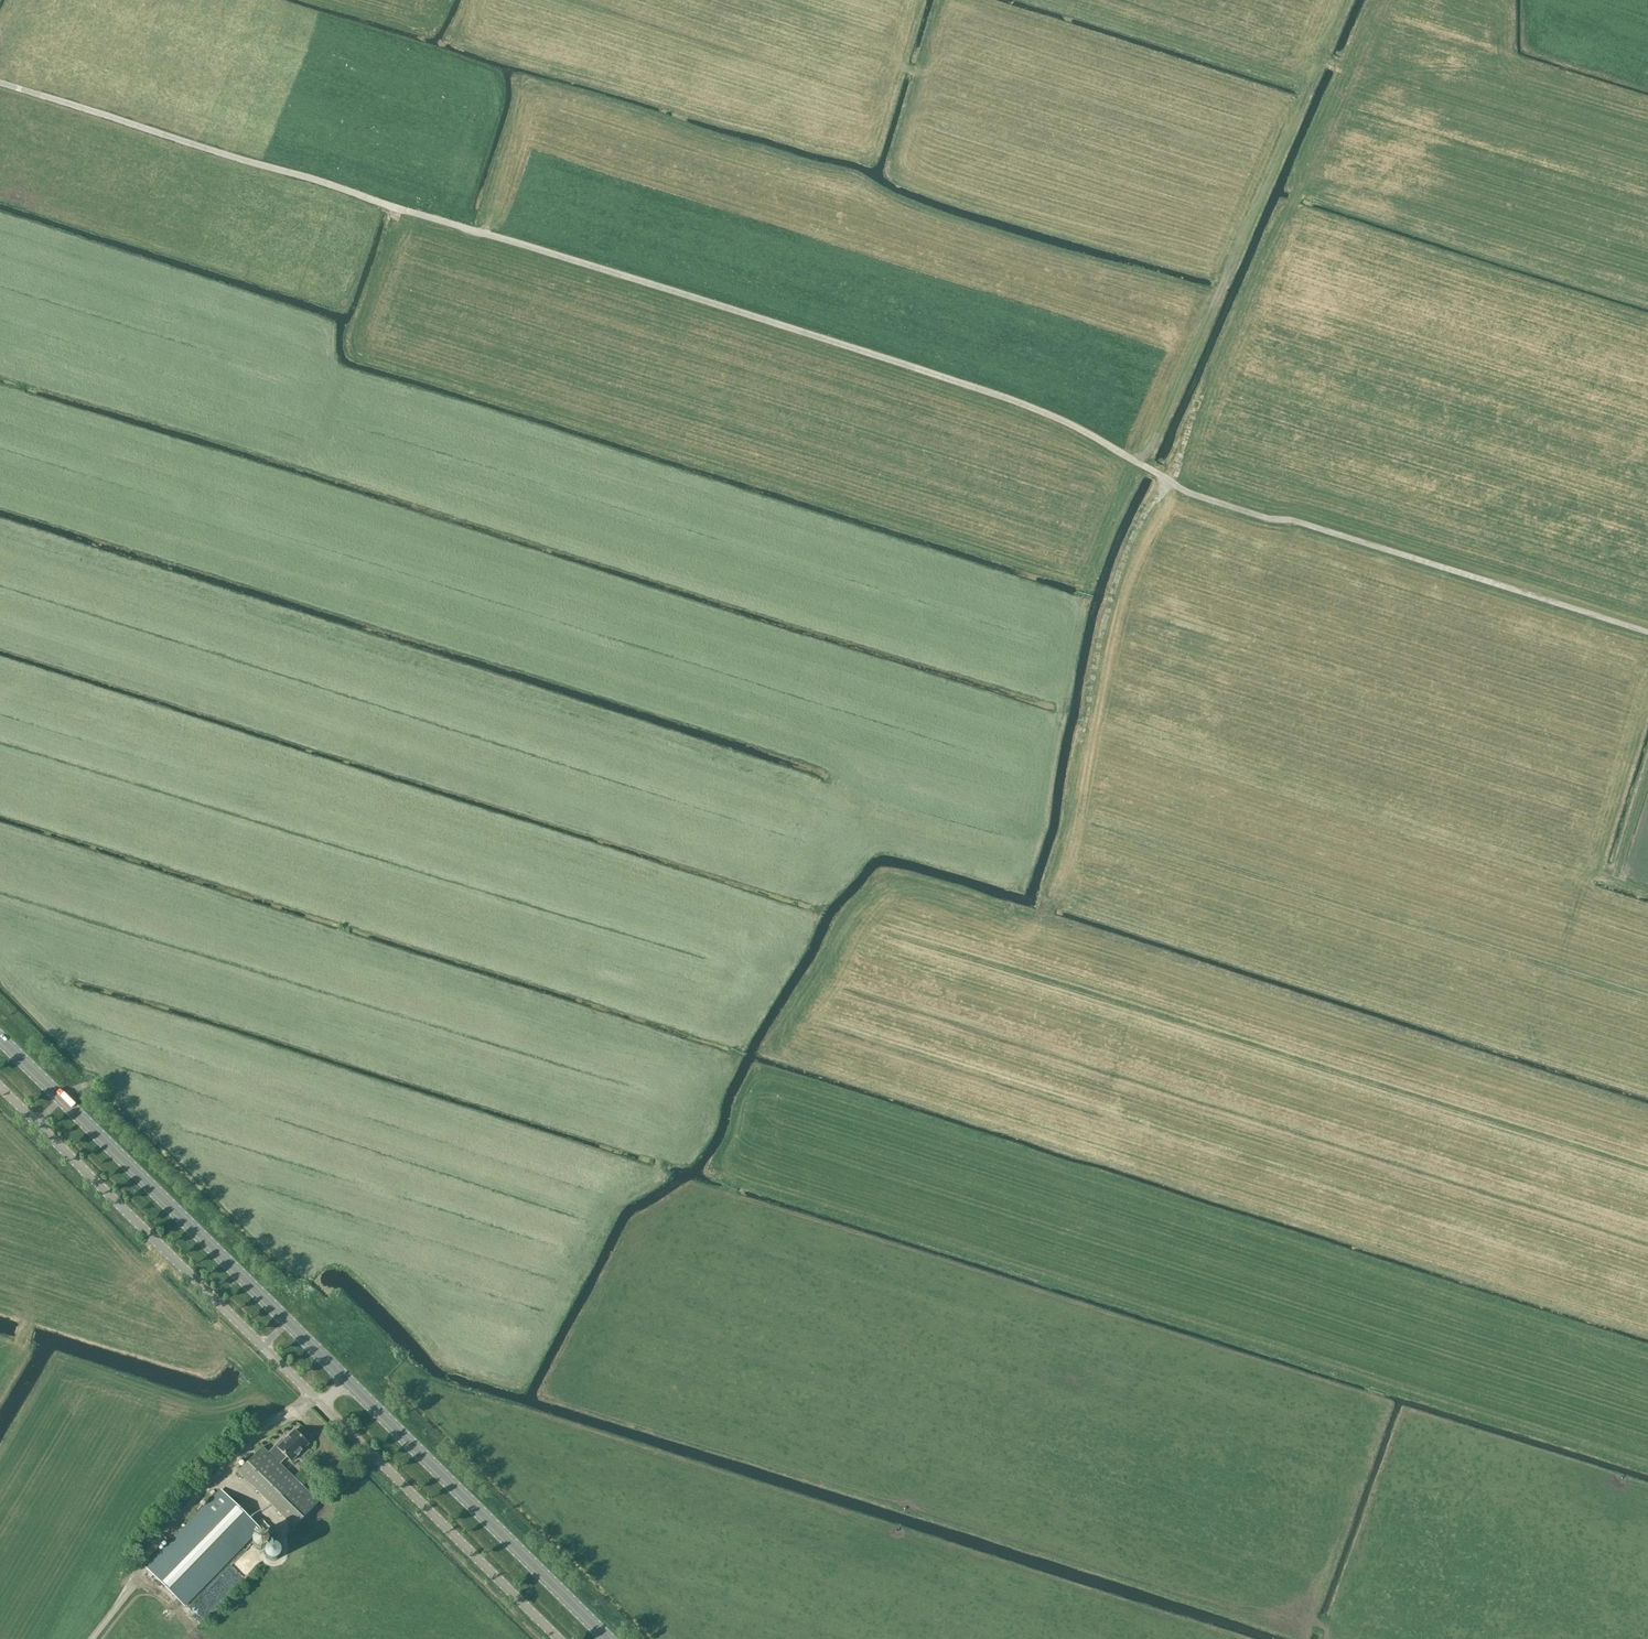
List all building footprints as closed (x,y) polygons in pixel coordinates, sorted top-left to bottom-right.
[(268,1452),(280,1464),(286,1457),(291,1462),(309,1444),(294,1429),(284,1439),(282,1438),(268,1452)] [(280,1464),(268,1452),(263,1446),(237,1472),(293,1528),(319,1502),(280,1464)] [(261,1529),(222,1490),(146,1567),(185,1605),(261,1529)] [(173,1516),(158,1530),(164,1536),(179,1523),(173,1516)] [(262,1532),(260,1532),(257,1533),(256,1534),(254,1535),(253,1538),(253,1540),(253,1543),(254,1545),(256,1547),(257,1548),(260,1549),(263,1549),(265,1547),(267,1546),(269,1543),(269,1541),(269,1539),(268,1537),(268,1536),(266,1534),(264,1533),(262,1532)] [(209,1581),(221,1593),(240,1574),(229,1562),(209,1581)]
